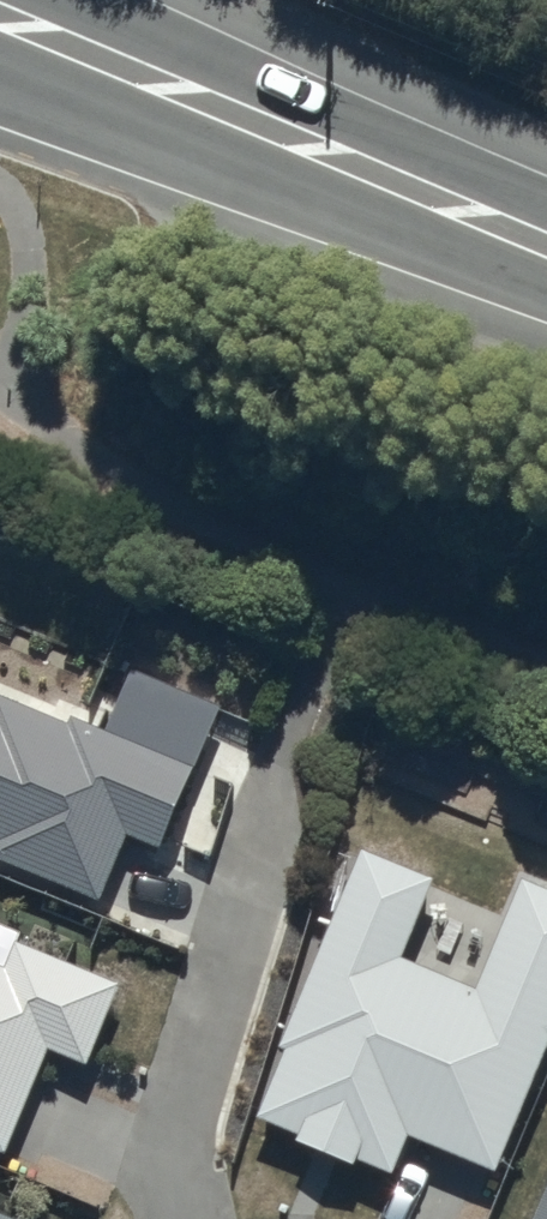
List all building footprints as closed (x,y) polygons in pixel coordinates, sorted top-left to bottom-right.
[(129,669),(104,729),(70,715),(66,724),(0,697),(0,857),(100,898),(125,837),(159,852),(220,707),(129,669)] [(362,848),(277,1048),(286,1051),(258,1118),(391,1174),(408,1134),(494,1170),(546,1043),(546,887),(518,875),(473,984),(402,954),(434,878),(362,848)] [(4,1150),(46,1047),(87,1064),(120,982),(13,938),(2,965),(0,965),(0,1149),(4,1150)] [(534,1218),(546,1218),(546,1189),(534,1218)]
